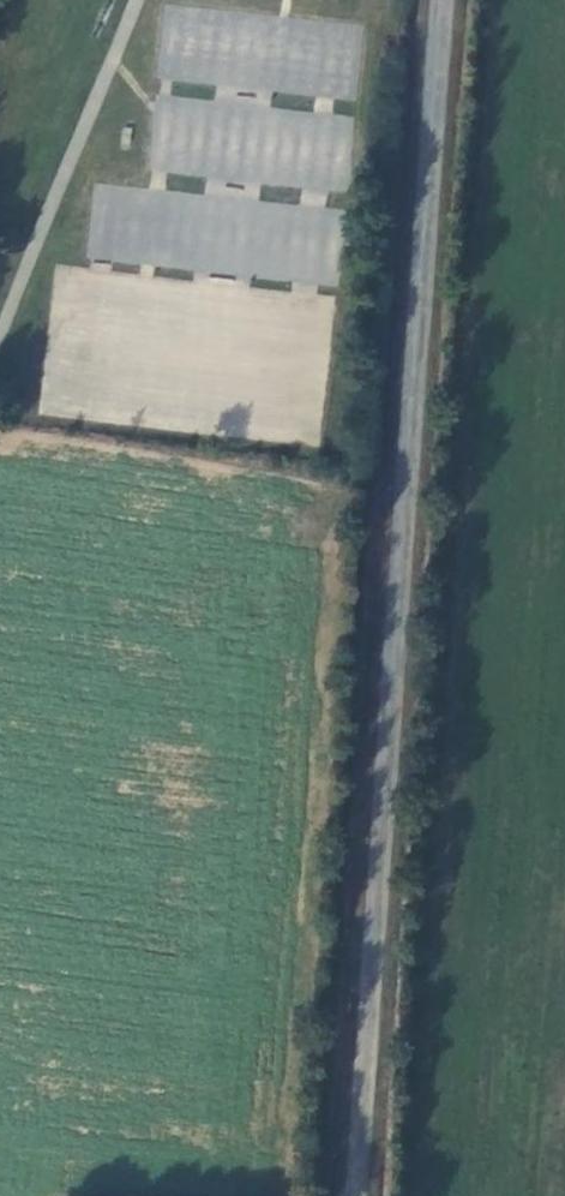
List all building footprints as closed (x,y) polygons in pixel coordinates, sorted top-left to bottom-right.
[(86,263),(339,284),(345,209),(323,207),(324,191),(348,193),(356,106),(353,106),(357,63),(358,63),(361,23),(163,6),(156,86),(149,172),(204,176),(203,192),(92,183),(86,263)]
